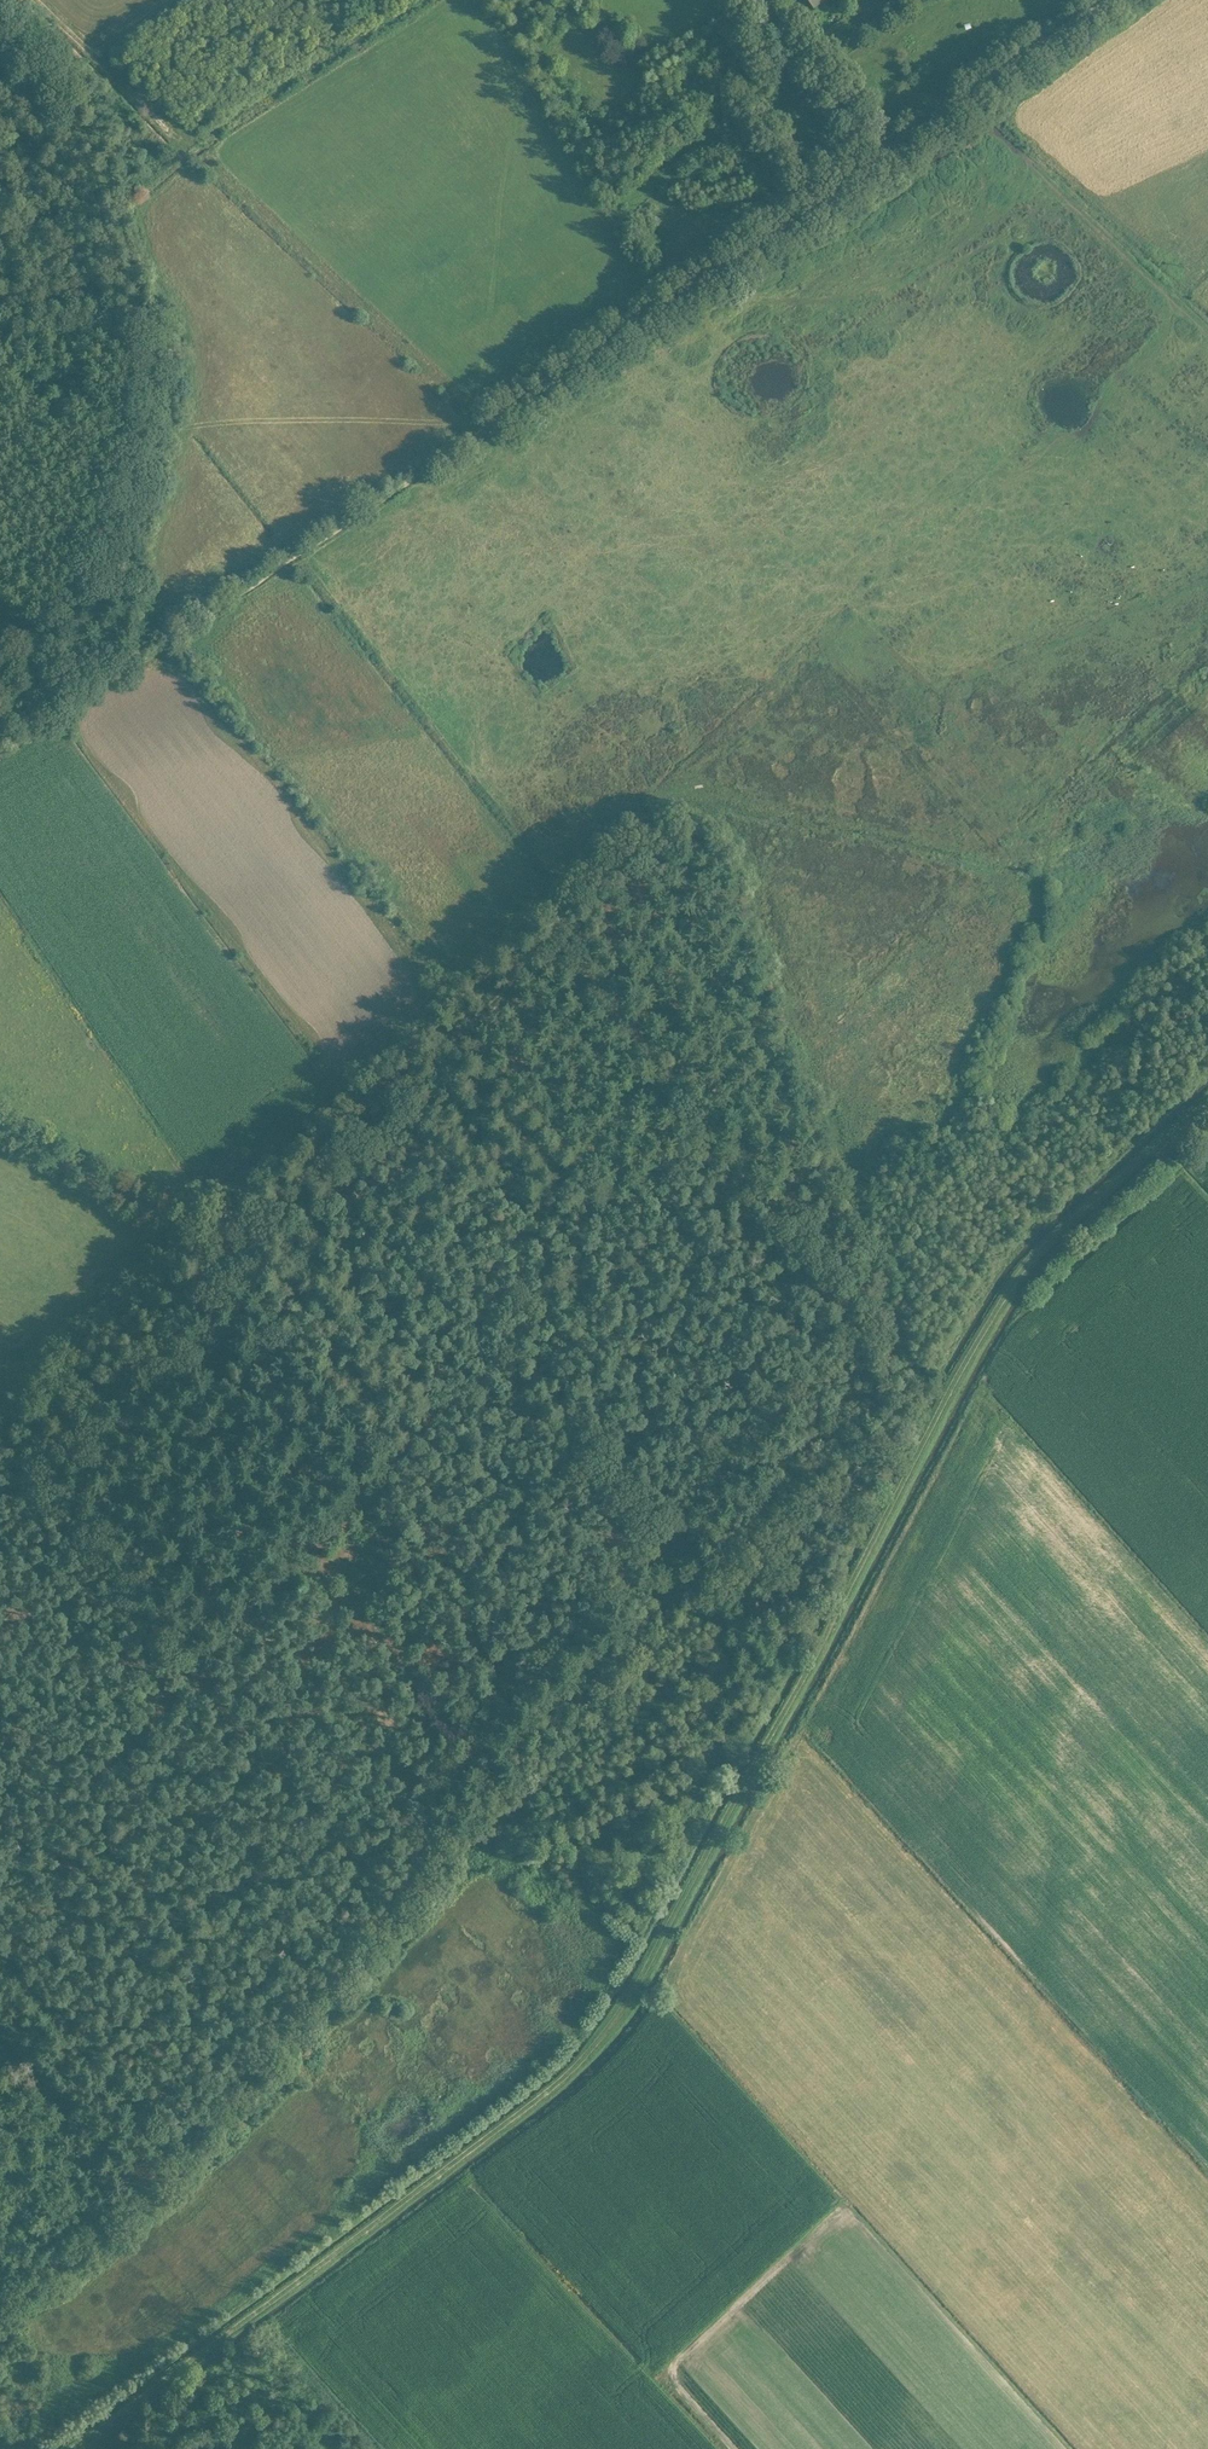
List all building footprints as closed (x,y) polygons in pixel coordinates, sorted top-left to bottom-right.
[(814,8),(825,0),(808,0),(814,8)] [(766,57),(777,48),(766,35),(756,44),(766,57)]
